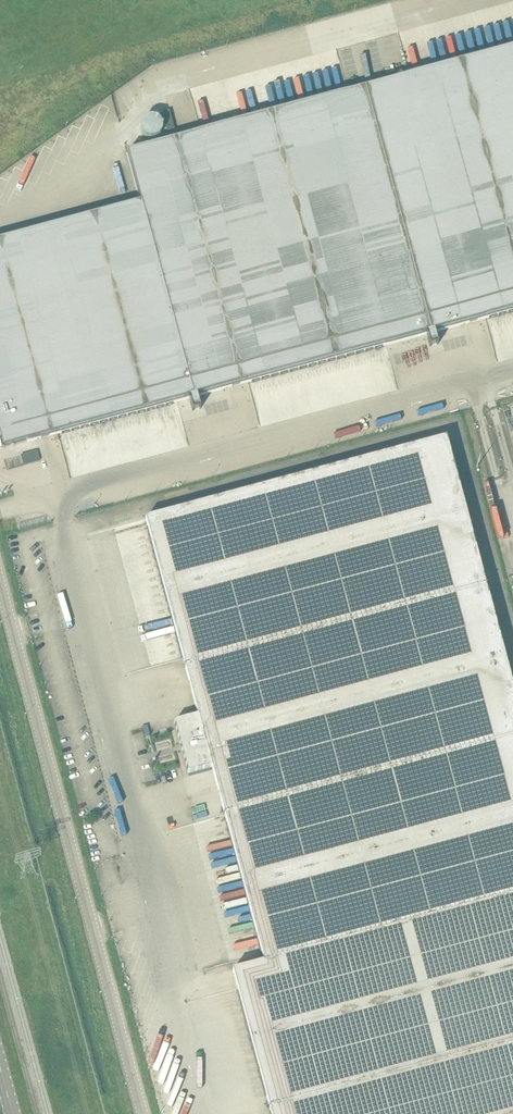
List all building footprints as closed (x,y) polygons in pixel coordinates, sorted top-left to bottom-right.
[(0,241),(0,429),(4,446),(27,440),(28,442),(189,398),(193,411),(194,411),(193,409),(199,407),(200,409),(201,409),(197,396),(427,334),(430,347),(431,346),(430,345),(436,343),(437,345),(438,344),(435,332),(512,311),(512,48),(127,153),(141,203),(0,241)] [(175,133),(169,111),(162,113),(168,135),(175,133)] [(147,138),(152,139),(156,138),(159,136),(162,132),(162,128),(162,124),(159,120),(156,118),(151,117),(147,118),(144,120),(141,124),(141,128),(141,132),(144,136),(147,138)] [(447,438),(156,516),(145,519),(198,716),(174,722),(188,773),(211,767),(264,962),(263,963),(234,971),(272,1113),(512,1113),(512,683),(447,438)]
